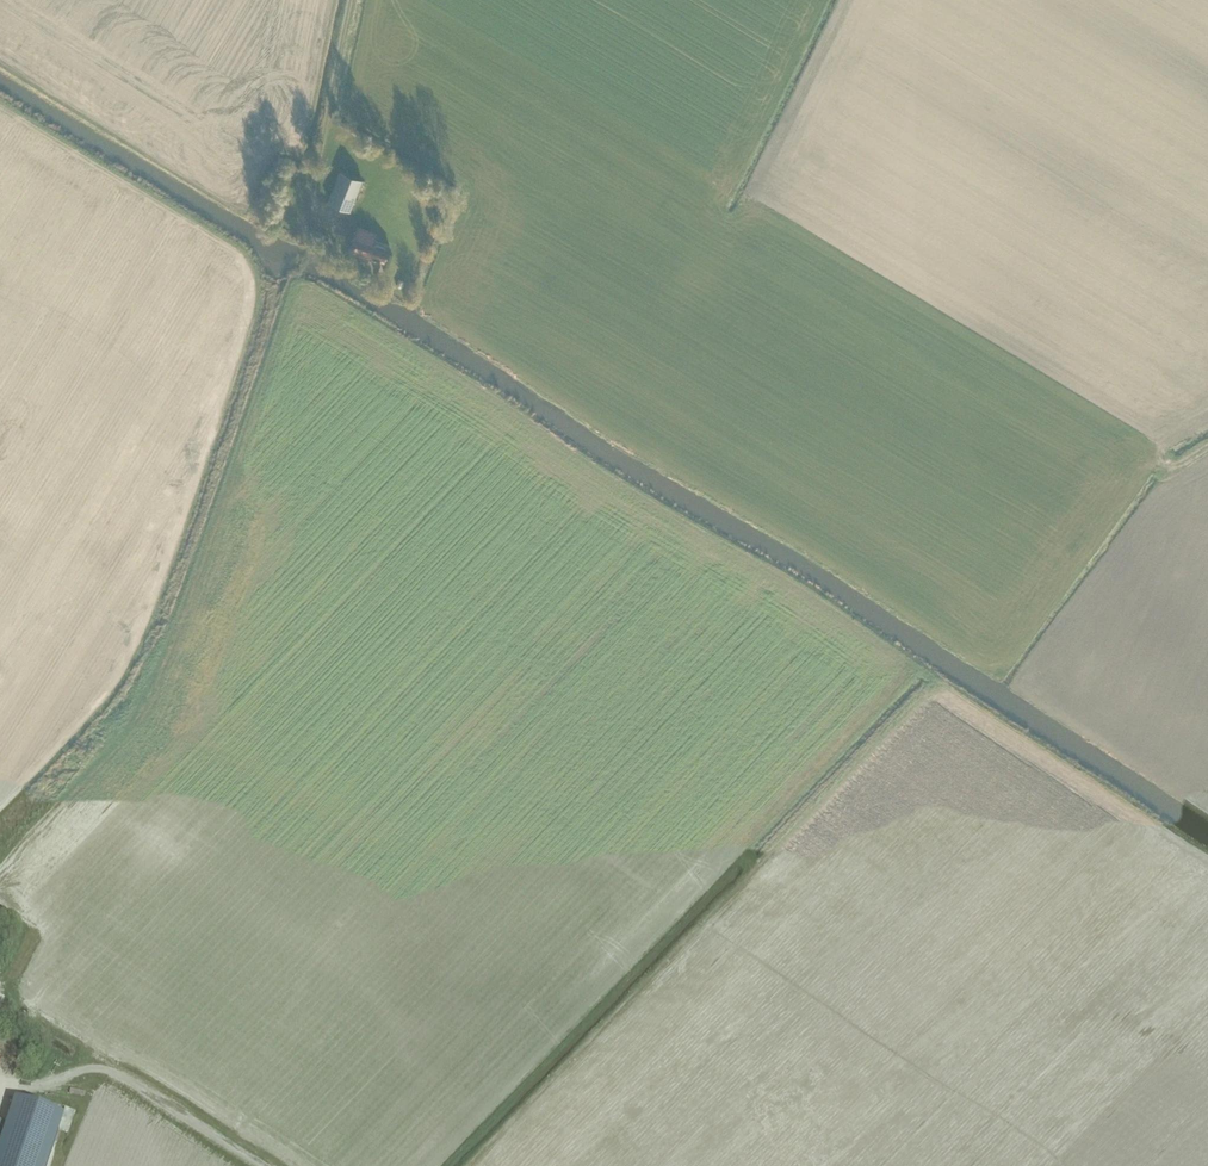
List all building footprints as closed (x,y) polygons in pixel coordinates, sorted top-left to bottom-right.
[(350,211),(363,179),(340,170),(327,201),(350,211)] [(383,262),(388,246),(375,241),(378,234),(358,227),(350,251),(369,258),(369,257),(383,262)] [(0,1146),(0,1165),(44,1165),(61,1114),(16,1099),(0,1146)]
